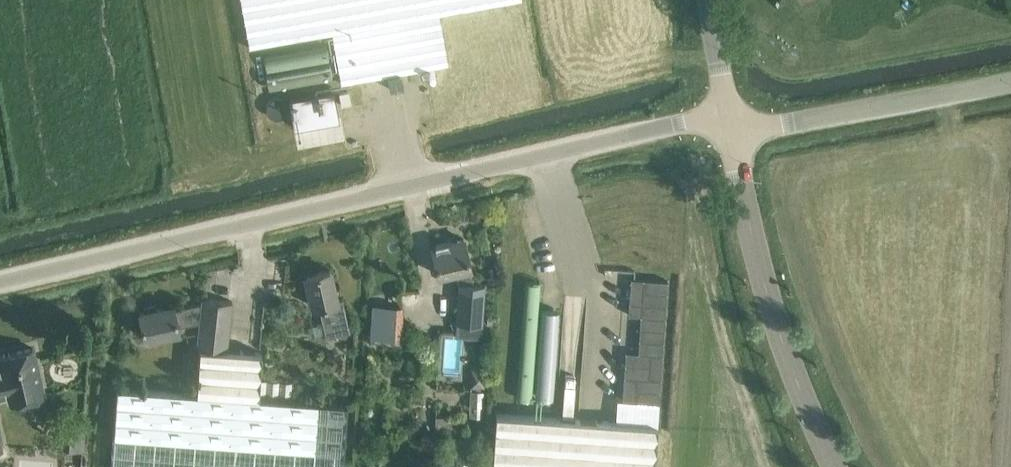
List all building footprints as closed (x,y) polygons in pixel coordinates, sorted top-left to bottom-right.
[(250,47),(331,32),(340,83),(424,68),(448,64),(439,13),(513,0),(241,0),(250,47)] [(271,89),(334,75),(327,42),(263,56),(271,89)] [(334,88),(289,96),(294,126),(339,118),(334,88)] [(482,323),(483,303),(485,283),(474,283),(463,238),(432,245),(439,274),(456,270),(459,282),(455,322),(482,323)] [(349,331),(346,318),(342,298),(337,299),(330,268),(305,274),(312,306),(318,305),(325,336),(349,331)] [(660,405),(666,282),(629,280),(627,316),(639,317),(636,366),(623,366),(621,403),(660,405)] [(203,297),(202,302),(200,321),(197,345),(201,346),(227,348),(232,301),(203,297)] [(178,325),(200,321),(202,302),(174,308),(173,304),(139,311),(144,337),(179,330),(178,325)] [(402,339),(405,308),(373,305),(370,337),(402,339)] [(555,399),(558,308),(541,307),(537,399),(555,399)] [(523,311),(520,396),(533,397),(535,312),(523,311)] [(227,348),(201,346),(198,390),(116,385),(111,466),(341,466),(345,399),(260,394),(263,352),(227,348)] [(0,363),(0,396),(9,394),(11,402),(44,394),(32,347),(0,355),(0,358),(1,363),(0,363)] [(435,431),(452,431),(453,406),(435,406),(435,431)] [(657,424),(496,413),(492,466),(654,466),(657,424)]
